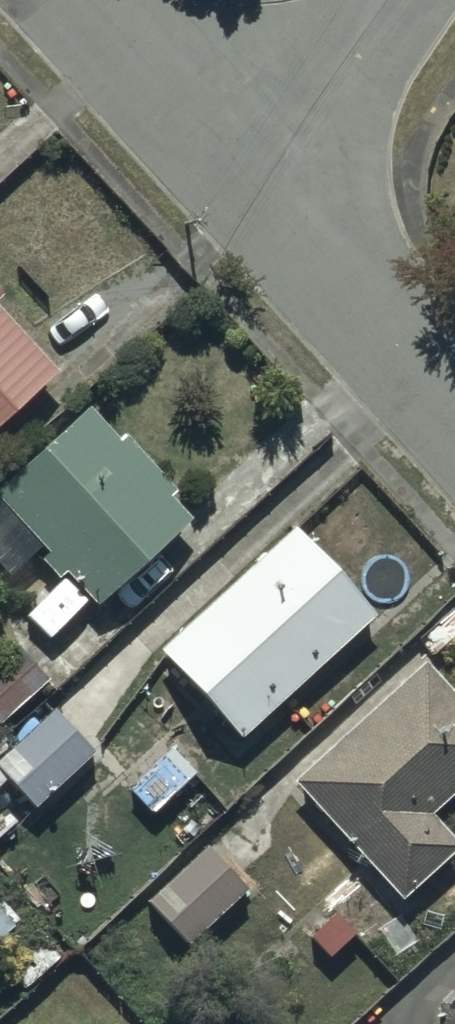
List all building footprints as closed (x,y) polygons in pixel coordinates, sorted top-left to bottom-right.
[(52,361),(0,305),(0,409),(52,361)] [(91,596),(185,511),(167,491),(174,485),(121,425),(114,431),(85,399),(0,476),(0,495),(47,546),(39,553),(55,571),(62,564),(91,596)] [(159,642),(235,728),(370,610),(294,524),(159,642)] [(46,674),(19,644),(0,660),(0,714),(46,674)] [(396,889),(454,838),(423,801),(454,774),(454,697),(422,659),(293,770),(396,889)] [(30,800),(88,743),(47,700),(0,746),(0,769),(30,800)] [(202,838),(141,893),(183,939),(244,884),(202,838)] [(435,998),(434,1023),(454,1023),(454,999),(435,998)]
